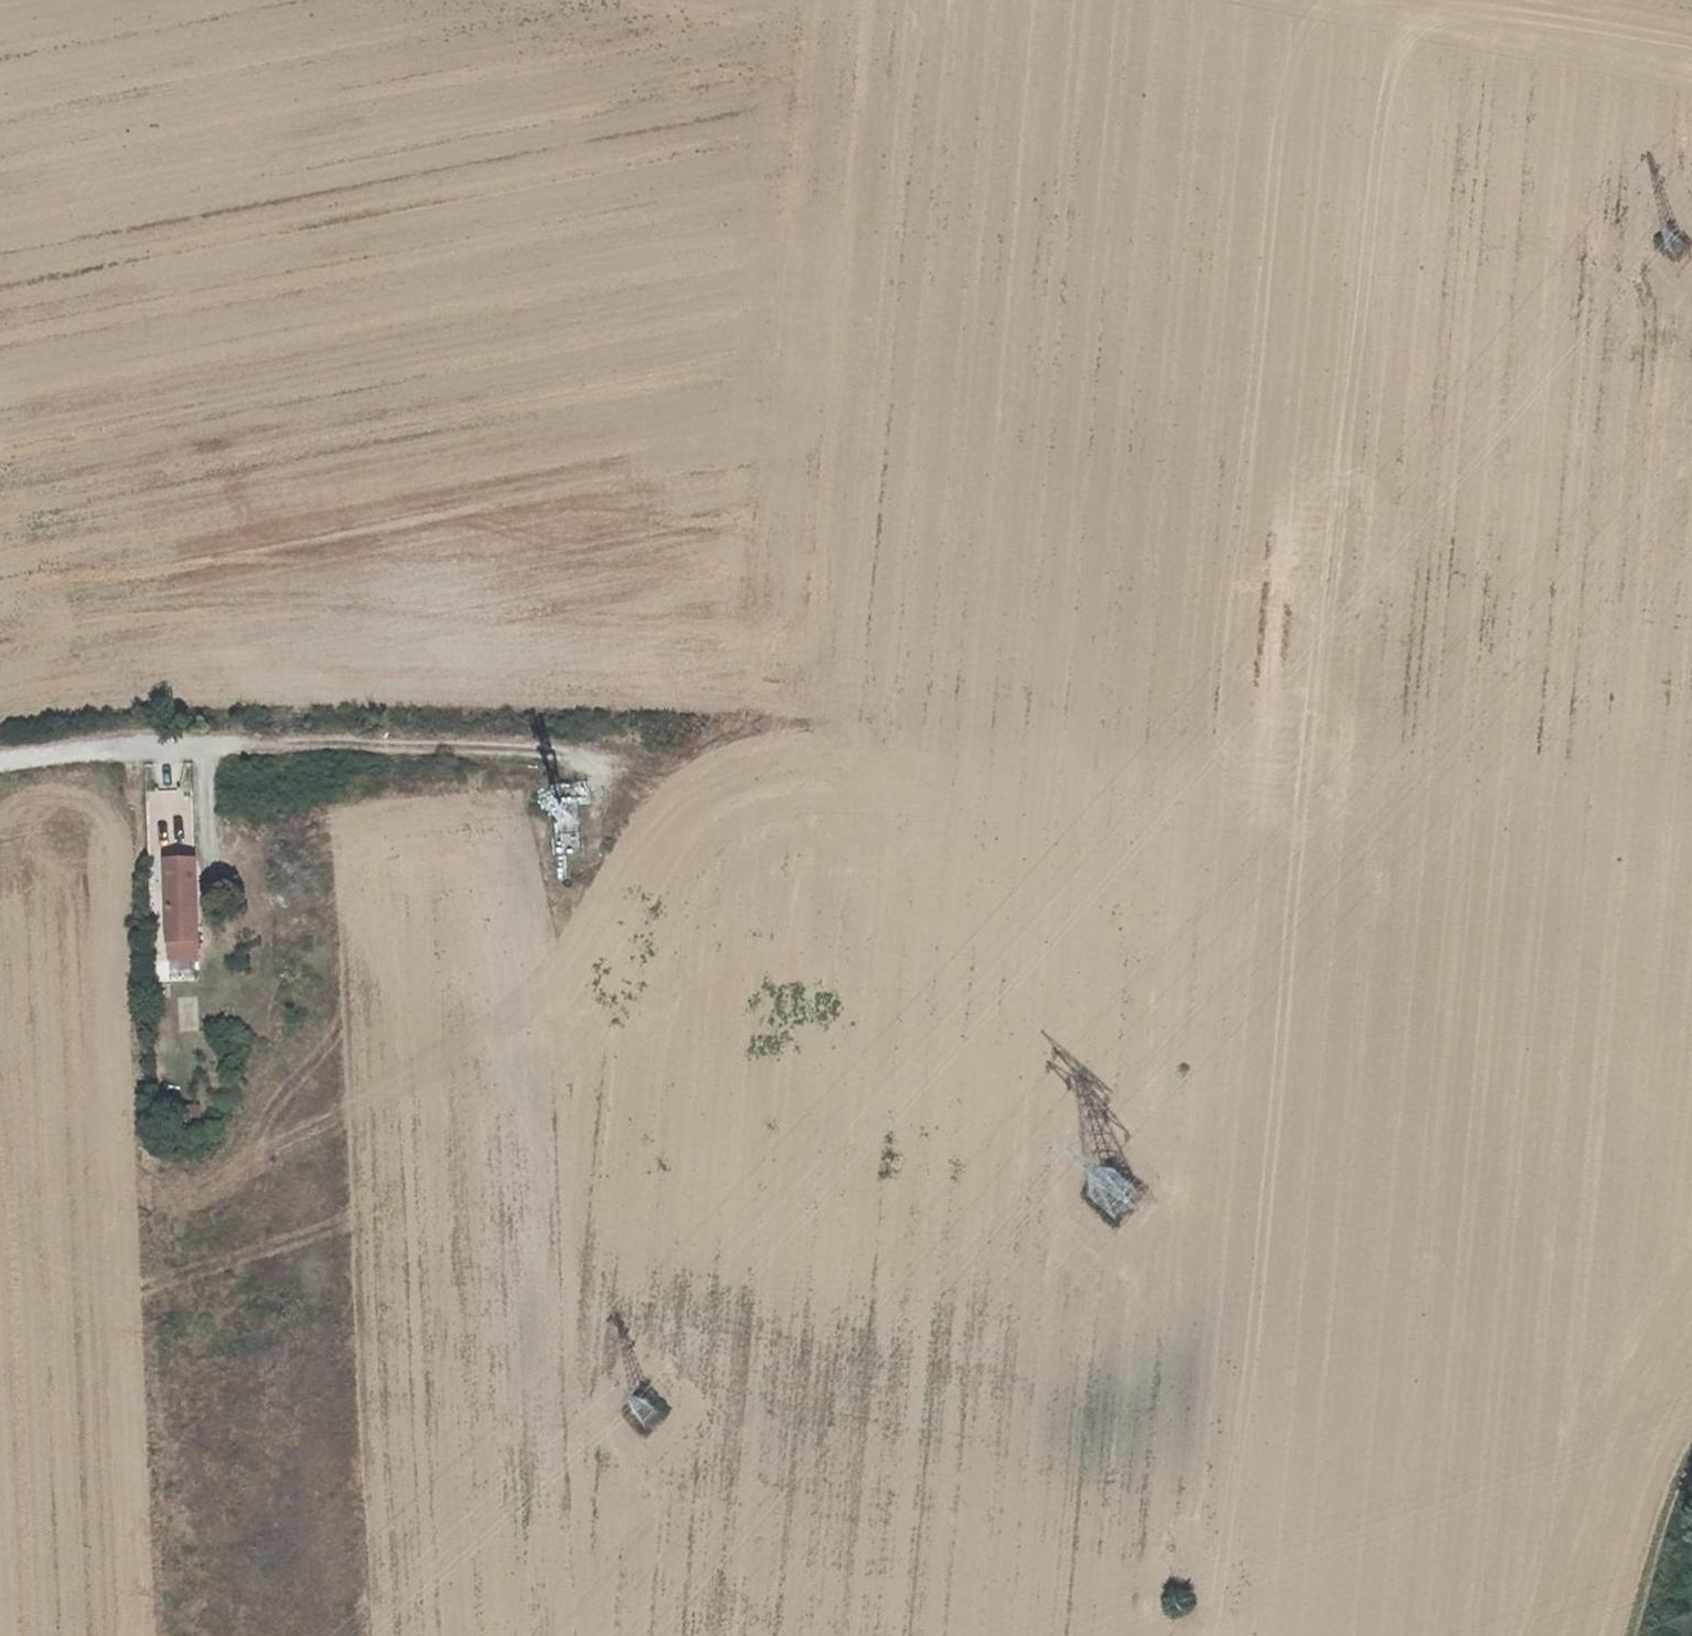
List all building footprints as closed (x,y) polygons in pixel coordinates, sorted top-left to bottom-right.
[(196,860),(167,861),(170,942),(199,941),(196,860)] [(199,941),(170,942),(170,959),(199,958),(199,941)] [(199,1028),(196,998),(182,1000),(185,1029),(199,1028)]
